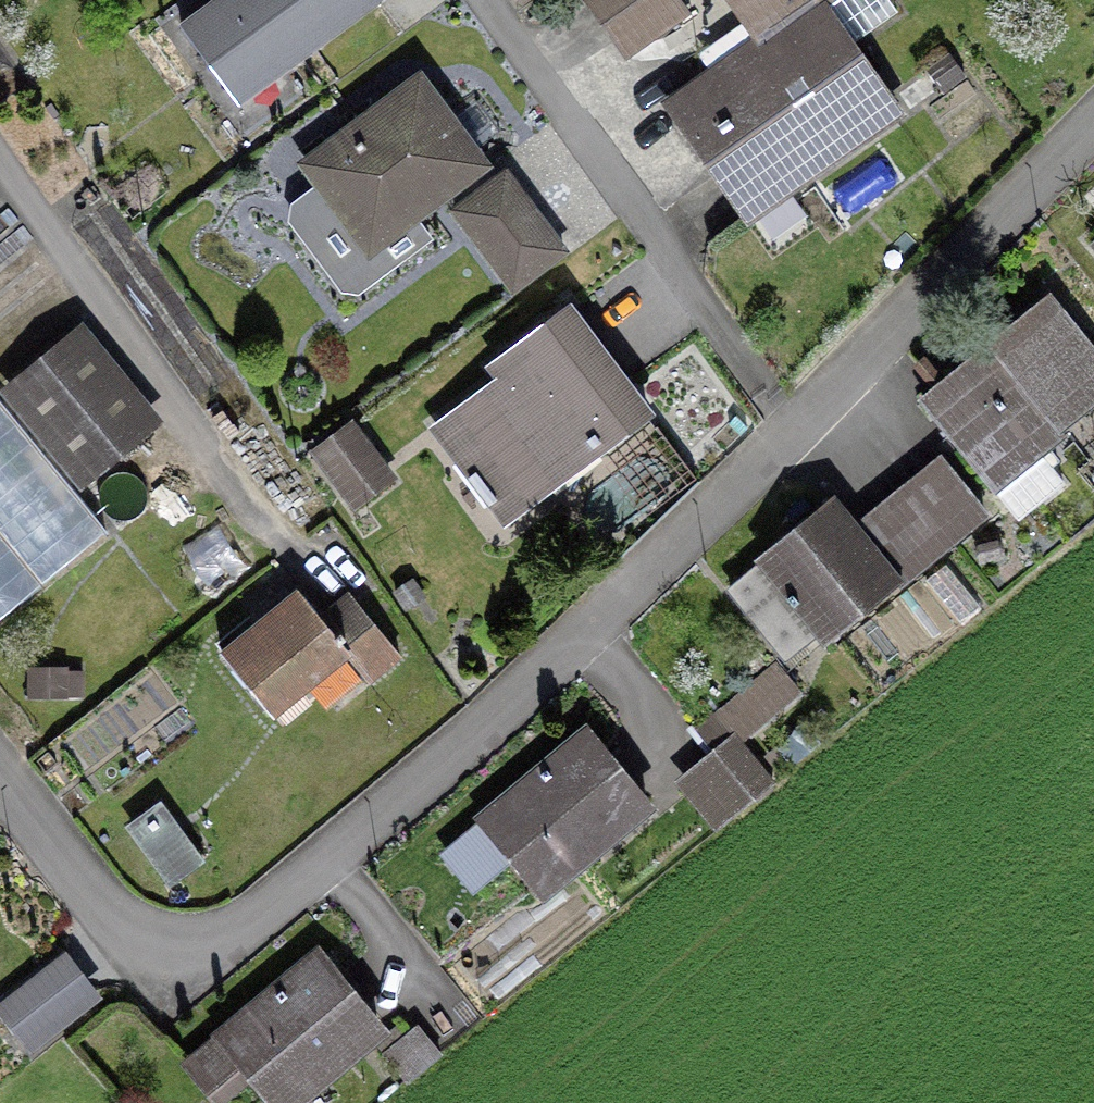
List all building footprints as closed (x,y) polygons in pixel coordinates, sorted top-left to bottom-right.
[(370,0),(224,0),(180,32),(221,88),(256,62),(267,76),(370,0)] [(602,28),(641,0),(582,0),(602,28)] [(779,27),(813,3),(814,5),(821,0),(761,0),(779,27)] [(779,27),(666,107),(744,218),(891,115),(814,5),(813,3),(779,27)] [(401,209),(408,218),(476,167),(414,84),(303,167),(359,241),(401,209)] [(450,213),(509,291),(559,254),(520,200),(495,219),(476,193),(450,213)] [(918,402),(1014,520),(1058,485),(1045,469),(1053,462),(1039,444),(1093,399),(1093,358),(1045,299),(918,402)] [(643,417),(564,311),(490,366),(500,379),(434,428),(469,476),(464,480),(484,506),(579,436),(593,455),(643,417)] [(8,390),(81,478),(138,431),(65,343),(8,390)] [(311,454),(341,493),(376,466),(346,427),(311,454)] [(938,461),(860,525),(901,576),(980,512),(938,461)] [(884,576),(827,505),(758,561),(760,563),(727,591),(753,624),(782,600),(789,608),(793,604),(816,632),(884,576)] [(362,683),(395,656),(354,606),(324,630),(295,593),(217,656),(266,717),(341,656),(362,683)] [(722,710),(744,736),(794,693),(772,668),(722,710)] [(685,793),(717,829),(768,784),(711,715),(692,731),(720,765),(685,793)] [(477,822),(538,894),(643,807),(583,734),(477,822)] [(155,808),(127,828),(166,882),(194,862),(155,808)] [(271,1102),(288,1102),(374,1031),(314,959),(218,1039),(271,1102)] [(90,1003),(62,968),(0,1017),(0,1019),(28,1053),(90,1003)] [(380,1058),(401,1083),(436,1056),(414,1030),(380,1058)]
